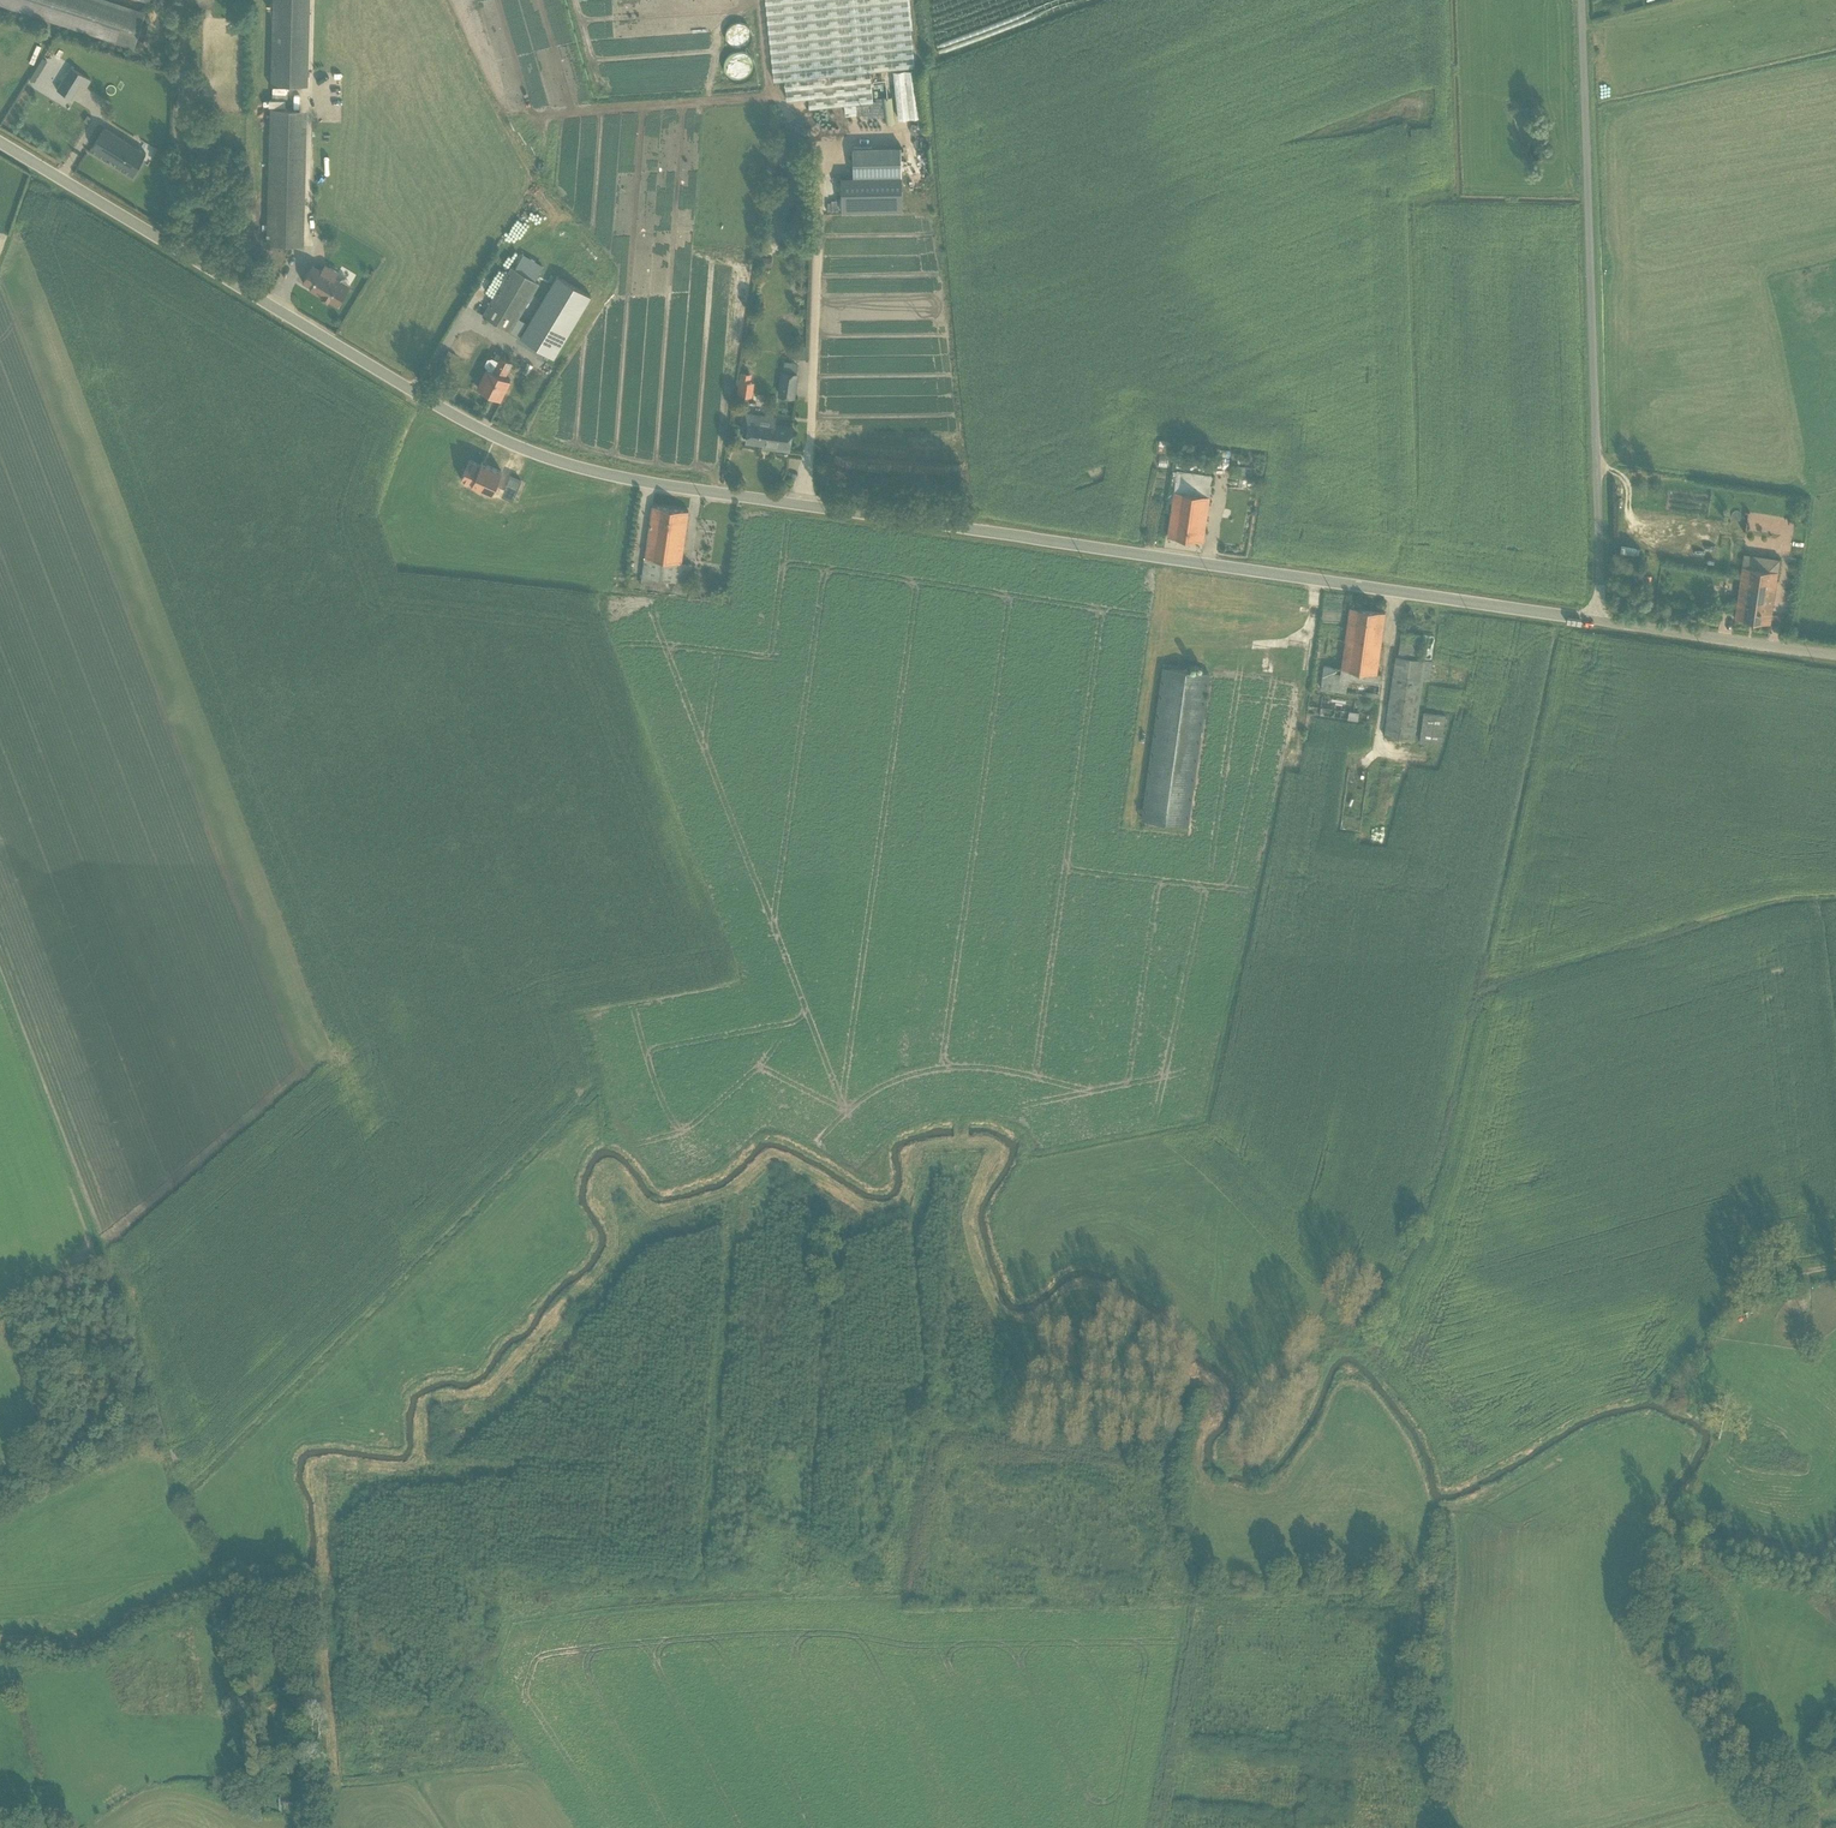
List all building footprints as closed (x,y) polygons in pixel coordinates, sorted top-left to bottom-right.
[(127,0),(6,0),(135,41),(146,6),(127,0)] [(270,78),(306,79),(308,0),(272,0),(270,78)] [(773,81),(783,79),(786,98),(807,96),(808,108),(871,100),(870,70),(918,66),(911,0),(765,0),(773,81)] [(17,87),(26,91),(40,61),(31,57),(17,87)] [(86,86),(90,78),(69,67),(55,93),(68,101),(78,83),(86,86)] [(916,68),(893,70),(898,118),(921,116),(916,68)] [(310,108),(275,107),(270,239),(305,240),(310,108)] [(138,174),(151,152),(107,126),(94,148),(138,174)] [(901,146),(853,148),(853,177),(902,175),(901,146)] [(832,160),(832,175),(842,174),(842,160),(832,160)] [(12,233),(0,230),(0,272),(12,233)] [(304,285),(342,306),(356,282),(317,260),(304,285)] [(512,329),(540,280),(513,265),(485,314),(512,329)] [(554,361),(601,280),(581,268),(556,311),(539,301),(517,339),(554,361)] [(542,362),(524,352),(517,366),(526,371),(528,367),(537,371),(542,362)] [(481,386),(506,398),(515,378),(508,375),(515,361),(504,356),(496,371),(490,368),(481,386)] [(765,361),(749,359),(745,394),(760,395),(761,389),(768,390),(770,370),(764,370),(765,361)] [(747,442),(796,449),(800,426),(777,422),(778,414),(746,409),(744,424),(749,425),(747,442)] [(480,476),(499,485),(510,464),(491,455),(480,476)] [(479,484),(487,488),(491,481),(483,477),(479,484)] [(463,506),(464,487),(451,486),(450,505),(463,506)] [(1166,534),(1201,539),(1207,493),(1172,489),(1166,534)] [(472,493),(474,506),(483,504),(482,492),(472,493)] [(646,555),(684,561),(693,510),(654,503),(646,555)] [(1776,512),(1724,505),(1721,522),(1773,530),(1776,512)] [(1733,614),(1769,618),(1777,555),(1741,550),(1733,614)] [(1339,664),(1374,670),(1383,608),(1348,603),(1339,664)] [(1393,646),(1392,652),(1380,730),(1411,734),(1426,631),(1399,627),(1396,646),(1393,646)] [(1446,657),(1450,633),(1435,631),(1431,654),(1446,657)] [(1209,668),(1163,661),(1140,813),(1185,821),(1209,668)] [(1453,715),(1423,710),(1419,733),(1449,738),(1453,715)] [(1365,825),(1366,837),(1378,836),(1377,824),(1365,825)]
